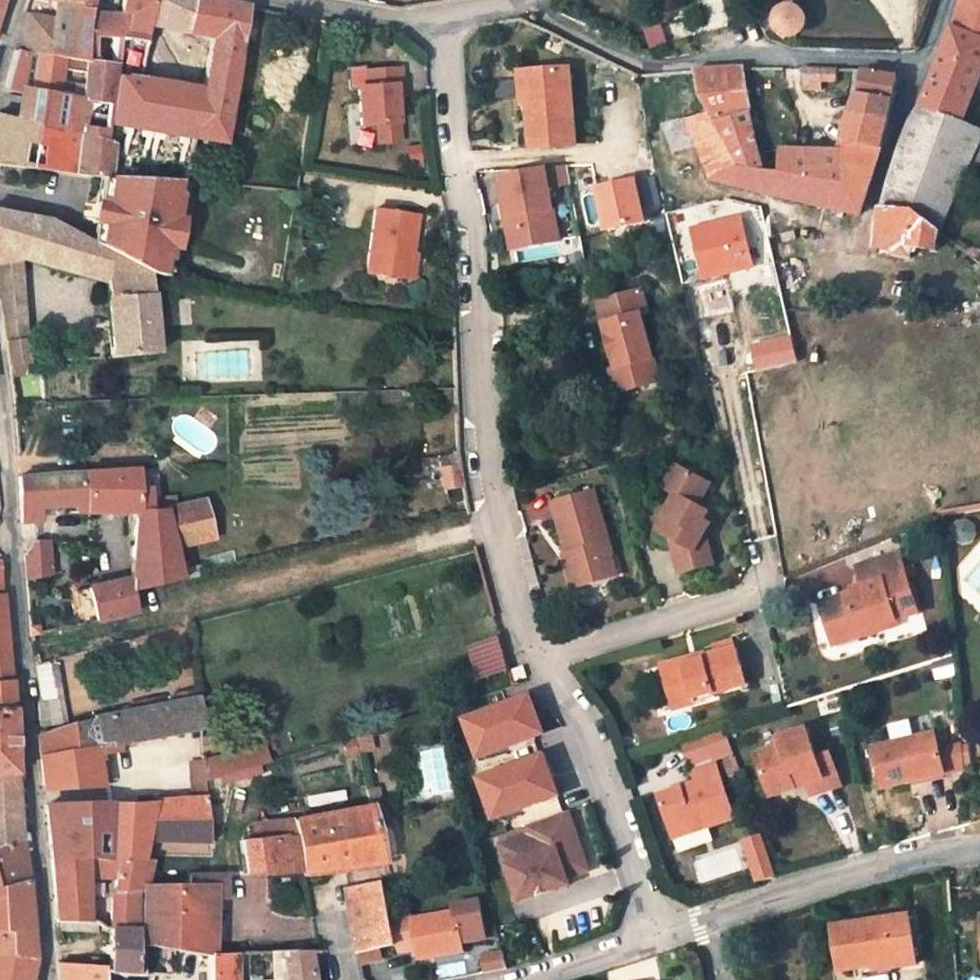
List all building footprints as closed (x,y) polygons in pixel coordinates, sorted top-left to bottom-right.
[(81,1),(57,0),(39,0),(39,9),(39,32),(39,44),(39,45),(39,47),(75,54),(84,33),(92,35),(98,9),(83,5),(81,1)] [(105,62),(122,64),(134,0),(101,0),(100,3),(98,9),(110,12),(110,14),(121,17),(113,38),(105,62)] [(169,129),(197,134),(232,0),(134,0),(122,64),(143,16),(189,27),(180,75),(169,129)] [(955,168),(968,133),(972,120),(953,111),(979,44),(979,0),(947,0),(933,47),(917,94),(896,122),(872,200),(932,230),(955,168)] [(98,9),(100,3),(81,1),(83,5),(98,9)] [(39,32),(39,9),(17,3),(14,19),(12,27),(39,32)] [(793,8),(789,8),(784,10),(780,12),(778,16),(777,20),(777,25),(778,27),(781,31),(785,34),(789,36),(794,36),(799,34),(802,31),(805,26),(805,21),(805,16),(804,16),(802,12),(798,9),(793,8)] [(110,12),(98,9),(92,35),(113,38),(121,17),(110,14),(110,12)] [(39,44),(39,32),(12,27),(10,41),(39,47),(39,45),(39,44)] [(103,71),(105,62),(113,38),(92,35),(84,33),(75,54),(39,47),(10,41),(0,39),(0,64),(19,67),(10,110),(68,123),(95,129),(103,71)] [(550,57),(510,60),(513,92),(507,93),(511,137),(557,133),(550,57)] [(361,134),(382,133),(380,77),(386,77),(385,60),(350,62),(350,79),(343,79),(344,115),(360,115),(361,134)] [(507,93),(513,92),(510,60),(499,61),(502,93),(507,93)] [(711,150),(735,155),(717,61),(671,62),(687,98),(711,150)] [(868,66),(832,61),(825,88),(860,97),(868,66)] [(121,70),(122,64),(105,62),(103,71),(95,129),(108,132),(100,165),(170,170),(169,129),(114,119),(116,94),(121,70)] [(169,129),(180,75),(122,64),(121,70),(116,94),(114,119),(169,129)] [(815,171),(744,156),(735,155),(711,150),(687,98),(642,115),(652,142),(675,134),(687,165),(828,211),(833,194),(847,142),(818,135),(818,141),(815,171)] [(63,162),(68,123),(10,110),(0,108),(0,157),(63,162)] [(817,108),(810,133),(818,135),(847,142),(854,115),(817,108)] [(95,129),(68,123),(63,162),(90,164),(98,165),(100,165),(108,132),(95,129)] [(815,171),(818,141),(770,133),(755,131),(744,156),(815,171)] [(968,133),(955,168),(969,173),(979,143),(979,137),(968,133)] [(549,159),(531,162),(535,181),(553,178),(549,159)] [(531,162),(487,169),(497,238),(542,231),(535,181),(531,162)] [(98,165),(90,164),(75,235),(83,239),(98,165)] [(161,208),(168,209),(176,170),(170,170),(100,165),(98,165),(83,239),(134,267),(157,272),(161,246),(154,245),(161,208)] [(605,177),(583,182),(592,222),(629,214),(618,169),(604,172),(605,177)] [(905,241),(925,248),(931,231),(932,230),(872,200),(869,208),(863,243),(898,257),(905,241)] [(397,208),(356,201),(347,264),(387,271),(397,208)] [(5,257),(92,278),(96,352),(139,350),(134,267),(83,239),(75,235),(39,214),(0,205),(0,257),(5,257)] [(724,208),(674,220),(686,269),(736,257),(724,208)] [(12,329),(5,257),(0,257),(0,330),(12,329)] [(632,303),(624,281),(581,294),(601,362),(610,359),(616,380),(643,372),(623,306),(632,303)] [(14,356),(12,329),(0,330),(0,357),(14,356)] [(600,386),(616,380),(610,359),(601,362),(593,364),(600,386)] [(73,499),(74,511),(110,508),(142,505),(138,484),(130,485),(126,462),(73,465),(73,499)] [(130,485),(138,484),(135,462),(126,462),(130,485)] [(645,511),(654,517),(645,530),(649,532),(660,569),(693,558),(684,528),(678,524),(684,514),(688,509),(679,503),(692,483),(664,463),(649,484),(659,491),(645,511)] [(27,516),(29,501),(73,499),(73,465),(5,469),(9,518),(27,516)] [(556,580),(590,573),(586,550),(594,548),(597,548),(584,482),(545,490),(556,546),(562,545),(563,554),(551,556),(556,580)] [(964,490),(979,507),(979,487),(964,490)] [(163,541),(201,534),(193,498),(155,503),(163,541)] [(110,508),(120,582),(121,589),(123,589),(171,577),(163,541),(155,503),(142,505),(110,508)] [(645,530),(654,517),(645,511),(637,524),(645,530)] [(678,524),(684,528),(690,518),(684,514),(678,524)] [(11,544),(13,575),(40,574),(37,534),(20,533),(11,544)] [(833,585),(801,595),(816,636),(842,628),(840,622),(898,602),(877,544),(835,559),(841,577),(832,580),(833,585)] [(556,546),(549,547),(551,556),(563,554),(562,545),(556,546)] [(598,571),(594,548),(586,550),(590,573),(598,571)] [(976,598),(979,594),(979,576),(978,574),(965,588),(976,598)] [(109,592),(121,589),(120,582),(81,587),(84,620),(112,616),(109,592)] [(123,589),(121,589),(109,592),(112,616),(127,613),(123,589)] [(493,661),(483,627),(450,637),(460,672),(493,661)] [(664,652),(641,659),(654,703),(695,691),(694,686),(727,676),(717,641),(714,641),(712,634),(694,639),(696,647),(683,651),(682,653),(666,658),(664,652)] [(36,655),(24,659),(28,695),(43,693),(38,654),(36,655)] [(499,670),(509,669),(508,660),(497,662),(499,670)] [(510,684),(444,707),(458,745),(523,722),(517,704),(510,684)] [(185,719),(183,690),(26,728),(29,760),(31,783),(87,780),(87,777),(84,741),(106,737),(185,719)] [(762,759),(751,763),(758,785),(799,773),(803,785),(831,777),(821,745),(807,749),(798,720),(768,730),(771,739),(756,744),(762,759)] [(348,751),(363,747),(357,726),(344,730),(348,751)] [(870,782),(933,768),(929,747),(924,727),(904,731),(861,741),(870,782)] [(95,776),(93,746),(107,743),(106,737),(84,741),(87,777),(95,776)] [(726,741),(706,748),(711,763),(731,756),(726,741)] [(948,743),(929,747),(933,768),(950,764),(948,743)] [(523,744),(459,766),(473,807),(537,785),(529,762),(523,744)] [(666,826),(725,805),(711,763),(706,748),(682,756),(688,771),(651,783),(666,826)] [(189,772),(188,754),(176,755),(179,790),(191,789),(189,772)] [(14,875),(4,766),(0,766),(0,876),(14,875)] [(370,801),(367,786),(357,788),(360,805),(364,823),(381,820),(376,801),(370,801)] [(194,838),(191,789),(179,790),(33,799),(30,800),(32,827),(35,853),(131,866),(132,843),(194,838)] [(540,877),(541,884),(561,877),(559,869),(580,862),(559,804),(533,813),(536,822),(520,827),(492,837),(510,894),(531,887),(529,880),(540,877)] [(290,866),(333,863),(372,859),(364,823),(360,805),(281,819),(283,830),(290,866)] [(517,818),(520,827),(536,822),(533,813),(517,818)] [(281,819),(245,822),(245,832),(283,830),(281,819)] [(746,860),(764,854),(754,826),(737,832),(746,860)] [(290,866),(283,830),(245,832),(231,833),(233,868),(290,866)] [(68,873),(92,876),(94,898),(95,912),(125,909),(130,908),(131,892),(131,866),(35,853),(38,887),(40,915),(71,912),(68,873)] [(764,854),(746,860),(750,870),(765,866),(768,866),(764,854)] [(23,953),(20,924),(15,889),(14,875),(0,876),(0,979),(16,979),(23,953)] [(174,877),(174,890),(131,892),(130,908),(129,941),(197,953),(202,902),(213,902),(213,875),(174,877)] [(336,879),(348,937),(381,934),(389,934),(383,906),(378,887),(376,877),(336,879)] [(540,877),(529,880),(531,887),(541,884),(540,877)] [(448,905),(452,937),(476,934),(471,897),(447,900),(448,905)] [(82,913),(95,912),(94,898),(81,899),(81,911),(82,913)] [(383,906),(389,934),(390,942),(409,941),(409,950),(453,946),(452,937),(448,905),(405,910),(404,904),(383,906)] [(92,969),(125,972),(125,909),(95,912),(93,961),(92,969)] [(832,965),(869,959),(868,955),(910,947),(904,910),(825,924),(832,965)] [(381,934),(348,937),(350,947),(382,945),(381,934)] [(295,951),(293,941),(258,943),(259,954),(295,951)] [(197,953),(199,979),(241,979),(241,944),(197,953)] [(490,960),(485,944),(466,949),(470,966),(490,960)] [(910,947),(868,955),(869,959),(870,966),(912,959),(910,947)] [(295,951),(259,954),(263,978),(264,979),(300,979),(295,951)] [(92,969),(93,961),(46,960),(49,979),(92,979),(92,969)]
